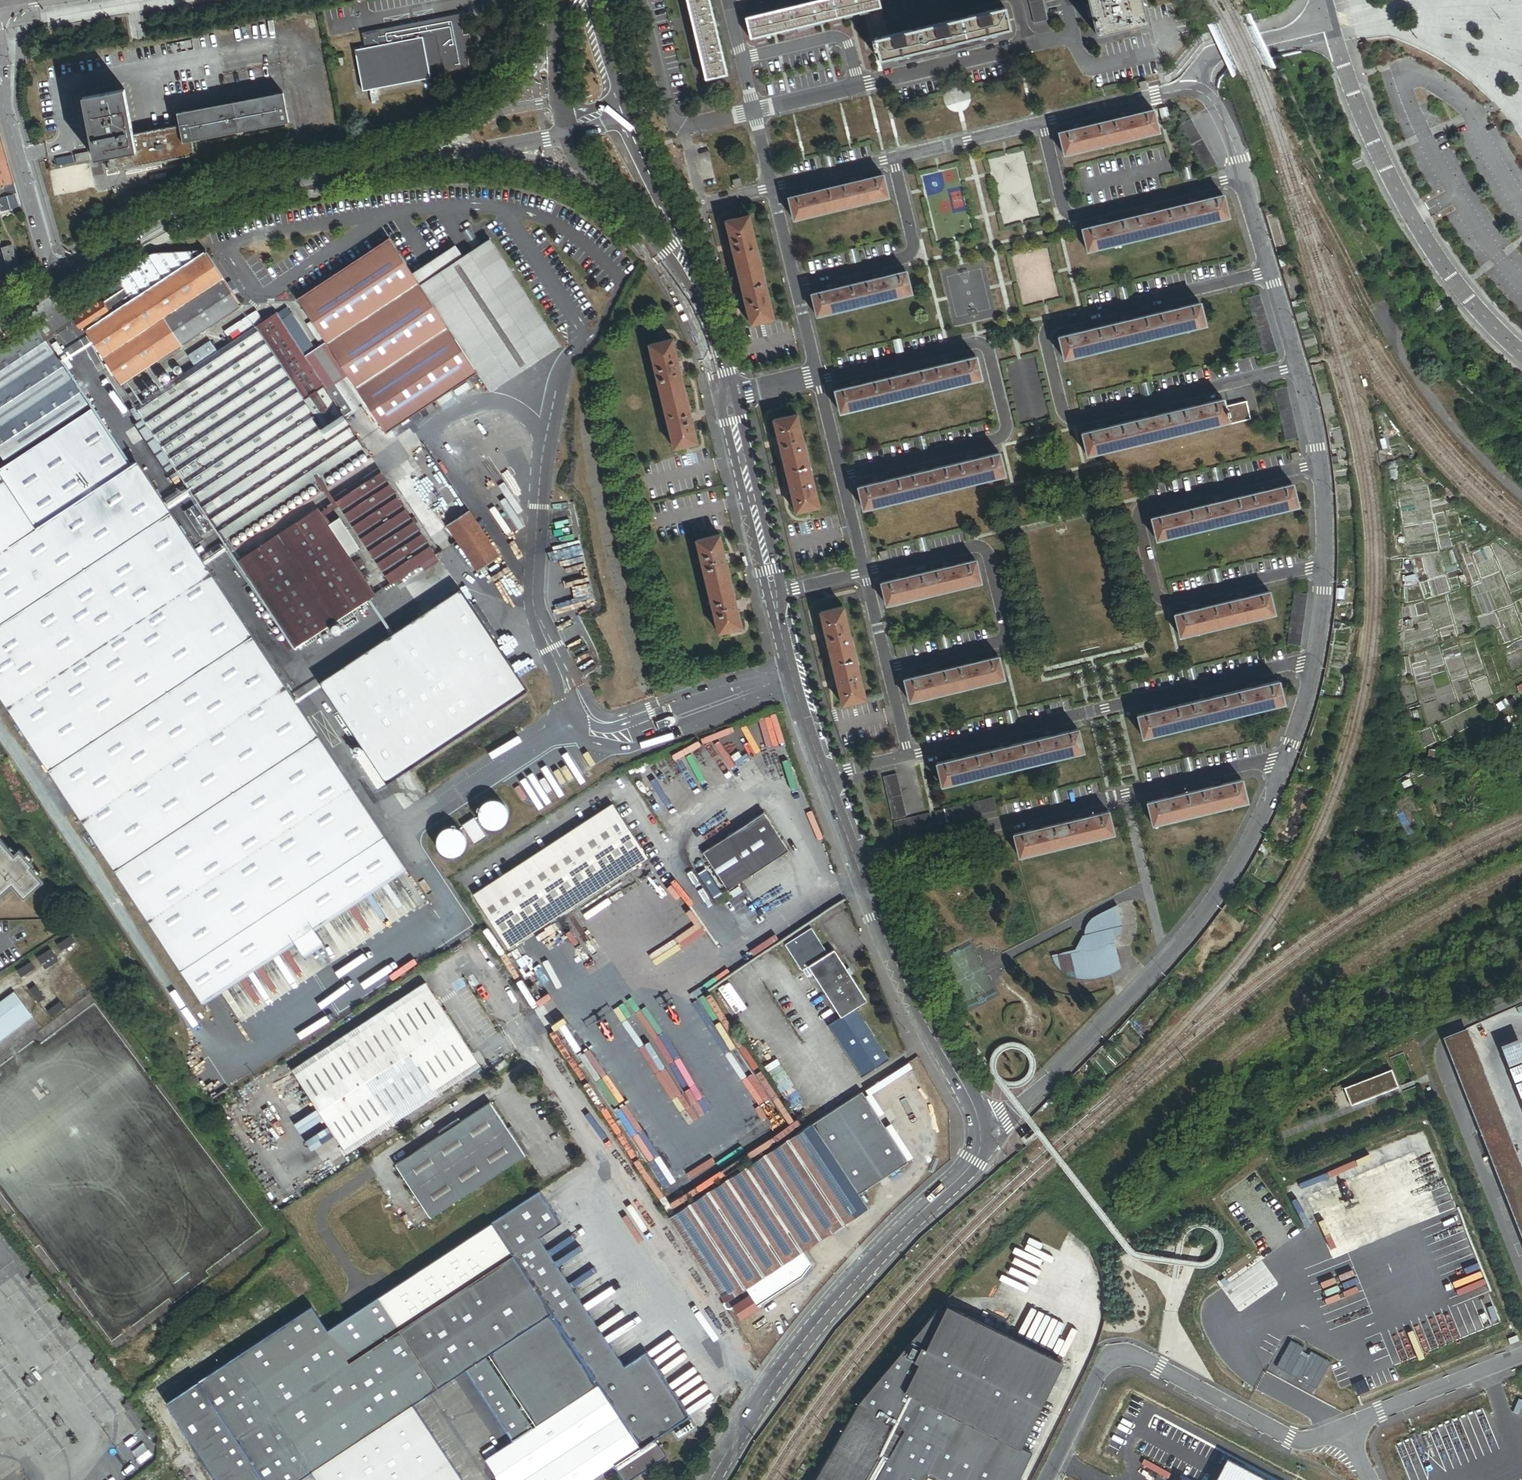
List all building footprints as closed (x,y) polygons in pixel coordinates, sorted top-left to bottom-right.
[(706,80),(727,75),(709,0),(687,0),(706,80)] [(817,1),(801,5),(774,11),(760,14),(746,18),(745,18),(750,39),(869,11),(880,8),(878,0),(820,0),(817,1)] [(800,0),(776,0),(772,1),(774,11),(801,5),(800,0)] [(1034,23),(1047,20),(1042,0),(1028,0),(1034,23)] [(1088,2),(1092,20),(1096,35),(1119,29),(1124,28),(1146,22),(1141,0),(1087,0),(1088,2)] [(772,1),(758,4),(760,14),(774,11),(772,1)] [(1085,21),(1092,20),(1088,2),(1081,4),(1085,21)] [(744,8),(746,18),(760,14),(758,4),(744,8)] [(882,15),(880,8),(869,11),(872,21),(878,19),(879,19),(880,18),(881,17),(882,16),(882,15)] [(983,35),(993,33),(1010,29),(1005,8),(887,36),(876,39),(874,39),(875,42),(876,46),(874,47),(874,50),(877,50),(879,60),(897,56),(907,53),(940,46),(950,43),(983,35)] [(464,36),(460,14),(362,32),(365,48),(355,50),(362,91),(431,79),(430,76),(470,68),(466,47),(472,46),(470,35),(464,36)] [(887,36),(882,15),(882,16),(881,17),(880,18),(879,19),(878,19),(872,21),(876,39),(887,36)] [(995,40),(993,33),(983,35),(985,43),(995,40)] [(985,43),(983,35),(950,43),(952,50),(985,43)] [(952,50),(950,43),(940,46),(942,53),(952,50)] [(942,53),(940,46),(907,53),(909,61),(942,53)] [(909,61),(907,53),(897,56),(899,63),(909,61)] [(1140,83),(1141,90),(1148,88),(1147,82),(1140,83)] [(110,172),(191,155),(188,142),(287,122),(282,93),(177,114),(179,126),(132,135),(123,89),(81,98),(93,160),(107,157),(110,172)] [(1159,132),(1153,110),(1059,133),(1064,154),(1159,132)] [(1216,164),(1191,119),(1179,126),(1204,171),(1216,164)] [(14,183),(0,132),(0,187),(4,186),(14,183)] [(87,153),(73,155),(75,164),(89,161),(87,153)] [(55,168),(72,164),(70,156),(54,159),(55,168)] [(789,198),(794,219),(888,197),(883,175),(789,198)] [(741,186),(740,179),(732,180),(734,187),(741,186)] [(7,196),(17,193),(14,183),(4,186),(7,196)] [(21,205),(17,193),(7,196),(0,198),(0,211),(21,205)] [(1223,195),(1082,229),(1087,251),(1228,217),(1223,195)] [(774,318),(749,215),(726,221),(751,323),(774,318)] [(412,274),(389,239),(334,275),(301,297),(297,300),(325,342),(329,348),(348,377),(386,434),(478,374),(420,286),(412,274)] [(478,374),(492,396),(563,349),(491,240),(455,263),(420,286),(478,374)] [(21,275),(12,246),(2,249),(11,279),(11,281),(21,275)] [(206,253),(203,251),(150,258),(117,278),(124,289),(132,301),(206,253)] [(448,251),(412,274),(420,286),(455,263),(448,251)] [(122,385),(241,307),(231,292),(235,290),(232,286),(230,282),(226,285),(208,256),(206,253),(132,301),(111,315),(87,331),(122,385)] [(812,294),(817,315),(911,293),(906,271),(812,294)] [(117,278),(107,285),(114,296),(124,289),(117,278)] [(111,315),(132,301),(124,289),(114,296),(103,303),(111,315)] [(1276,351),(1259,293),(1247,297),(1264,354),(1276,351)] [(84,328),(87,331),(111,315),(103,303),(102,302),(78,318),(77,323),(81,328),(84,328)] [(1059,337),(1064,358),(1205,325),(1200,303),(1059,337)] [(276,314),(255,328),(327,438),(349,424),(327,391),(308,362),(304,356),(276,314)] [(231,336),(234,342),(254,328),(251,323),(231,336)] [(5,462),(89,406),(38,327),(0,352),(0,454),(5,462)] [(327,438),(255,328),(254,328),(234,342),(140,403),(136,406),(190,488),(209,516),(327,438)] [(674,447),(697,442),(672,339),(649,344),(674,447)] [(308,362),(329,348),(325,342),(304,356),(308,362)] [(327,391),(348,377),(329,348),(308,362),(327,391)] [(835,390),(840,412),(981,378),(976,357),(835,390)] [(1299,440),(1286,387),(1274,390),(1287,443),(1299,440)] [(133,392),(129,395),(136,406),(140,403),(133,392)] [(1223,400),(1082,433),(1087,455),(1228,421),(1224,407),(1223,400)] [(1246,401),(1224,407),(1228,421),(1229,421),(1230,424),(1251,419),(1246,401)] [(136,467),(122,444),(97,407),(0,471),(0,476),(37,532),(136,467)] [(819,507),(797,414),(774,420),(796,512),(819,507)] [(365,449),(349,424),(327,438),(209,516),(226,542),(365,449)] [(858,487),(863,509),(1004,475),(999,453),(858,487)] [(1299,460),(1298,453),(1291,454),(1292,461),(1299,460)] [(203,1006),(405,873),(163,508),(136,467),(37,532),(0,476),(0,700),(203,1006)] [(378,469),(334,498),(390,585),(435,556),(378,469)] [(1292,485),(1152,518),(1157,540),(1297,506),(1292,485)] [(215,529),(199,505),(190,510),(206,534),(215,529)] [(238,561),(295,648),(375,596),(358,570),(353,563),(318,509),(238,561)] [(447,526),(484,581),(505,566),(469,512),(447,526)] [(696,540),(719,632),(742,627),(719,534),(696,540)] [(888,555),(886,548),(879,550),(881,557),(888,555)] [(359,559),(353,563),(358,570),(364,566),(359,559)] [(881,583),(886,604),(981,582),(975,560),(881,583)] [(1406,573),(1413,571),(1411,562),(1404,564),(1406,573)] [(449,576),(309,668),(343,721),(484,629),(449,576)] [(1300,646),(1307,593),(1295,591),(1288,644),(1300,646)] [(1269,592),(1175,615),(1180,636),(1274,614),(1269,592)] [(865,699),(843,607),(820,612),(842,704),(865,699)] [(1404,637),(1407,649),(1412,648),(1410,635),(1404,637)] [(1004,679),(999,657),(905,679),(910,701),(1004,679)] [(1282,704),(1277,682),(1138,715),(1143,737),(1282,704)] [(1392,700),(1398,719),(1405,717),(1402,707),(1405,706),(1402,697),(1392,700)] [(670,716),(657,721),(660,729),(672,725),(676,720),(674,716),(670,716)] [(1078,729),(937,763),(942,785),(1083,751),(1078,730),(1078,729)] [(909,815),(899,772),(886,775),(896,818),(909,815)] [(1242,780),(1148,803),(1153,824),(1247,802),(1242,780)] [(999,810),(996,797),(938,810),(941,823),(999,810)] [(483,824),(487,826),(492,827),(497,826),(501,824),(504,821),(506,817),(507,812),(506,807),(504,803),(500,800),(496,798),(491,798),(486,799),(482,802),(479,806),(478,810),(478,815),(480,820),(483,824)] [(474,895),(493,924),(633,833),(614,804),(474,895)] [(728,890),(789,851),(764,812),(703,852),(728,890)] [(935,825),(932,812),(897,820),(900,833),(935,825)] [(1114,833),(1109,812),(1015,834),(1020,856),(1114,833)] [(487,836),(475,817),(463,824),(475,843),(487,836)] [(443,853),(447,855),(452,856),(457,854),(461,852),(464,848),(466,843),(465,838),(463,833),(460,830),(456,827),(451,827),(446,828),(443,830),(440,833),(438,836),(437,841),(437,845),(439,849),(443,853)] [(633,833),(493,924),(509,948),(649,857),(633,833)] [(43,884),(31,870),(34,868),(19,852),(13,857),(0,842),(0,900),(13,888),(24,901),(43,884)] [(706,875),(698,862),(693,866),(701,878),(706,875)] [(1065,962),(1074,971),(1095,975),(1110,971),(1109,966),(1115,964),(1117,961),(1119,960),(1116,947),(1113,947),(1109,945),(1108,945),(1107,942),(1119,932),(1120,927),(1115,928),(1114,921),(1118,914),(1118,912),(1117,912),(1117,906),(1097,916),(1089,924),(1089,934),(1084,936),(1085,937),(1079,949),(1078,949),(1079,952),(1063,956),(1065,962)] [(807,967),(827,954),(809,928),(784,944),(801,971),(807,967)] [(834,950),(827,954),(807,967),(840,1018),(856,1008),(867,1001),(851,977),(847,970),(834,950)] [(447,1015),(443,1009),(426,982),(291,1070),(346,1154),(481,1065),(447,1015)] [(16,995),(0,1007),(0,1045),(35,1020),(16,995)] [(889,1060),(856,1008),(840,1018),(827,1026),(861,1078),(889,1060)] [(1507,1122),(1469,1028),(1446,1037),(1483,1132),(1507,1122)] [(493,1067),(495,1070),(507,1063),(504,1060),(493,1067)] [(507,1063),(495,1070),(497,1074),(509,1066),(507,1063)] [(1351,1104),(1396,1085),(1389,1069),(1344,1087),(1351,1104)] [(491,1103),(459,1123),(441,1135),(396,1165),(431,1218),(526,1156),(508,1129),(491,1103)] [(867,1111),(822,1141),(851,1184),(895,1155),(867,1111)] [(441,1135),(459,1123),(456,1119),(438,1131),(441,1135)] [(1494,1160),(1518,1150),(1507,1122),(1483,1132),(1494,1160)] [(513,1126),(508,1129),(526,1156),(531,1154),(513,1126)] [(822,1141),(812,1126),(802,1132),(671,1219),(725,1302),(741,1291),(802,1251),(867,1208),(864,1204),(859,1197),(857,1194),(851,1184),(822,1141)] [(1518,1150),(1494,1160),(1521,1229),(1521,1161),(1518,1150)] [(902,1165),(895,1155),(851,1184),(857,1194),(902,1165)] [(867,1191),(859,1197),(864,1204),(871,1199),(867,1191)] [(538,1192),(512,1210),(533,1242),(527,1246),(563,1300),(611,1373),(653,1436),(686,1414),(644,1350),(619,1366),(537,1241),(560,1225),(538,1192)] [(533,1242),(512,1210),(379,1297),(401,1330),(527,1246),(533,1242)] [(500,1342),(563,1300),(527,1246),(401,1330),(436,1384),(500,1342)] [(811,1265),(802,1251),(741,1291),(746,1298),(750,1295),(757,1306),(802,1276),(811,1265)] [(746,1298),(741,1291),(725,1302),(724,1304),(727,1308),(730,1308),(733,1306),(741,1318),(758,1307),(757,1306),(750,1295),(746,1298)] [(217,1479),(300,1479),(311,1472),(316,1479),(463,1479),(413,1405),(467,1369),(489,1355),(534,1424),(548,1414),(500,1342),(436,1384),(401,1330),(379,1297),(328,1331),(312,1306),(166,1402),(217,1479)] [(548,1414),(611,1373),(563,1300),(500,1342),(548,1414)] [(1063,1361),(950,1305),(946,1312),(939,1309),(860,1403),(906,1429),(877,1479),(927,1479),(930,1476),(938,1479),(1019,1479),(1033,1451),(1021,1445),(1063,1361)] [(534,1424),(489,1355),(467,1369),(513,1438),(534,1424)] [(653,1436),(611,1373),(548,1414),(534,1424),(513,1438),(496,1449),(487,1455),(485,1456),(501,1479),(586,1479),(612,1462),(651,1437),(653,1436)] [(906,1429),(860,1403),(817,1479),(877,1479),(906,1429)] [(661,1453),(651,1437),(612,1462),(623,1478),(661,1453)] [(482,1449),(487,1455),(496,1449),(492,1442),(482,1449)] [(1225,1456),(1213,1479),(1270,1479),(1225,1456)]
